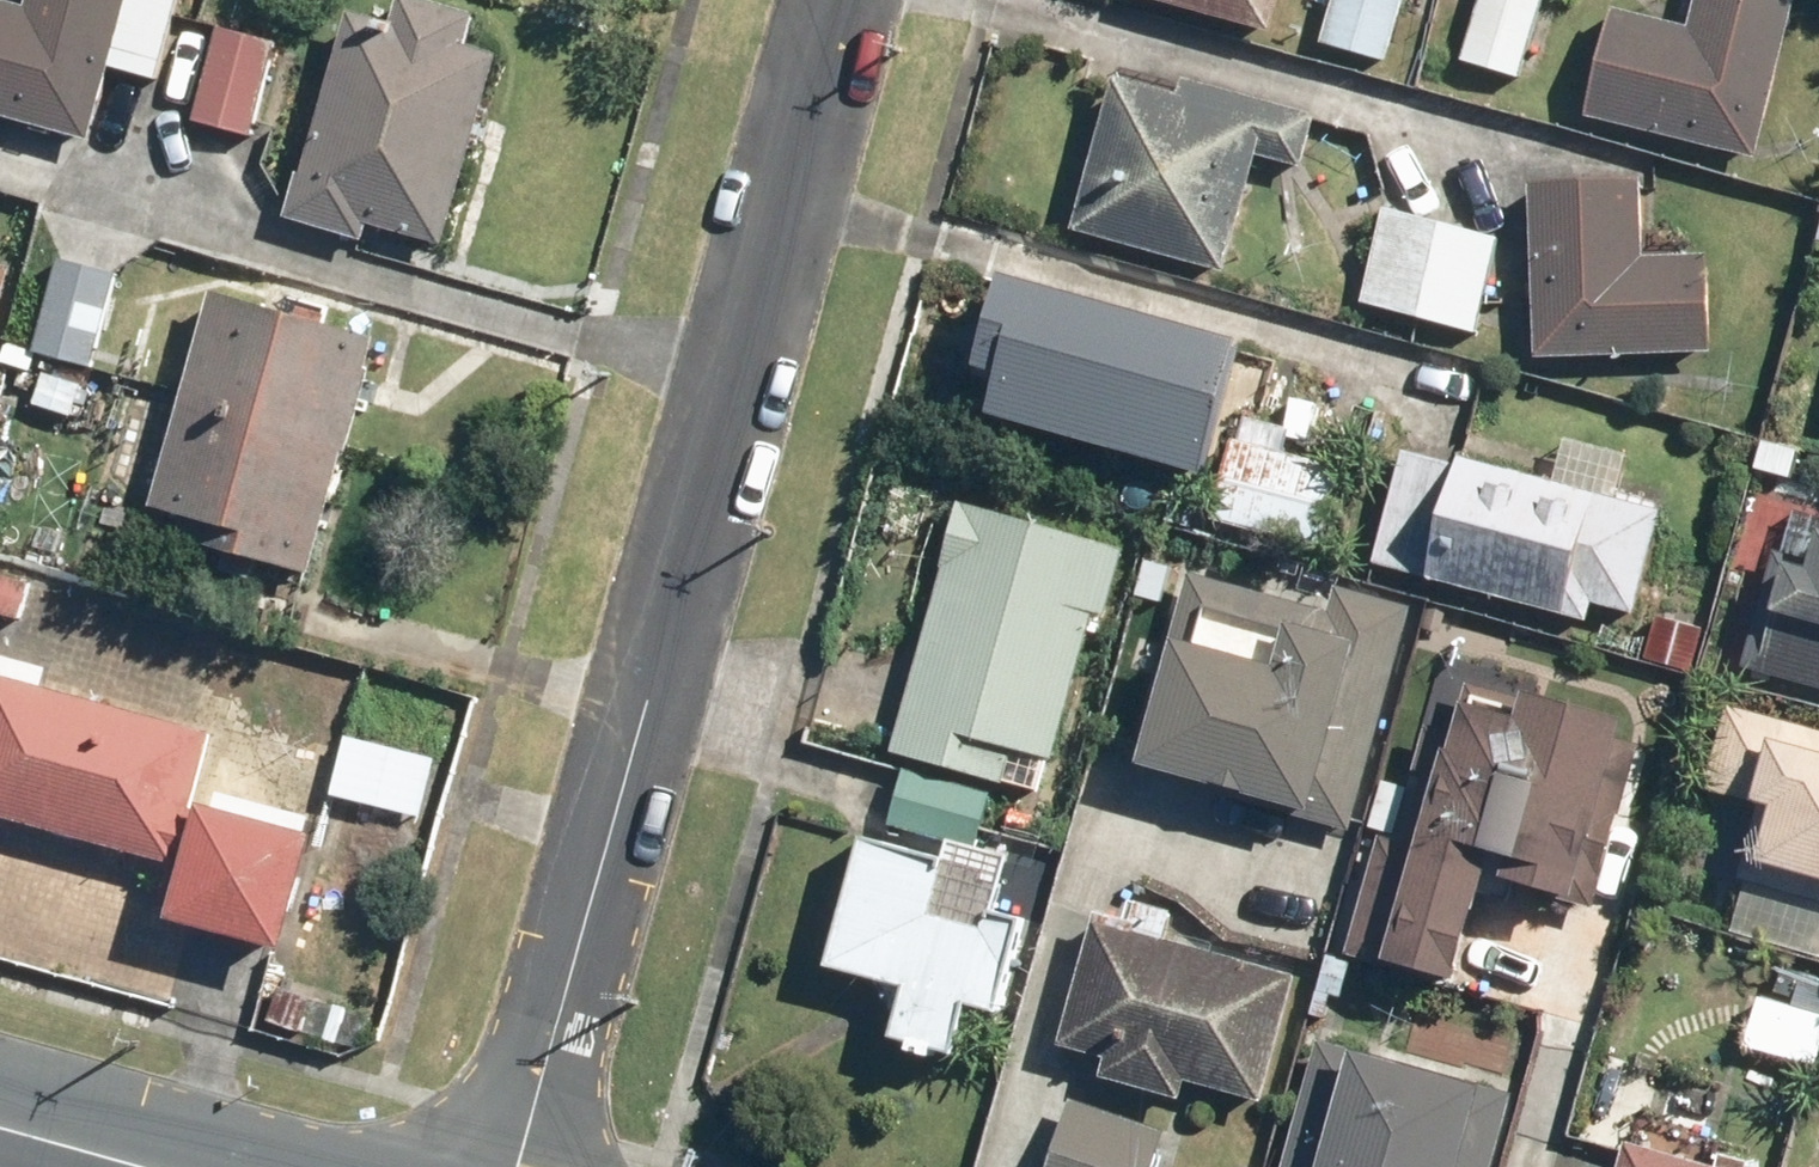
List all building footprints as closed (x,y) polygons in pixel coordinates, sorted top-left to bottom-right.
[(2,0),(0,0),(0,114),(94,140),(114,66),(163,79),(185,0),(33,0),(31,8),(2,0)] [(351,12),(289,217),(368,240),(372,227),(446,249),(505,53),(473,44),(482,15),(433,0),(404,0),(397,26),(351,12)] [(1276,34),(1285,0),(1154,0),(1276,34)] [(1325,44),(1391,62),(1408,0),(1337,0),(1325,44)] [(1464,63),(1521,81),(1546,0),(1484,0),(1464,63)] [(1614,8),(1587,118),(1758,161),(1798,0),(1699,0),(1693,27),(1614,8)] [(284,42),(226,25),(199,120),(257,136),(284,42)] [(1222,147),(1145,127),(1120,222),(1197,242),(1222,147)] [(1643,179),(1532,184),(1540,359),(1714,351),(1710,255),(1646,258),(1643,179)] [(1501,238),(1389,210),(1365,305),(1477,334),(1501,238)] [(121,272),(63,257),(39,351),(96,366),(121,272)] [(0,262),(0,327),(17,267),(0,262)] [(379,339),(216,290),(152,505),(212,523),(206,543),(308,574),(379,339)] [(1239,343),(1057,292),(1035,371),(1050,375),(1029,448),(1167,486),(1185,423),(1214,431),(1239,343)] [(1554,482),(1463,458),(1461,465),(1405,450),(1374,564),(1592,622),(1597,603),(1638,614),(1666,510),(1620,498),(1631,454),(1567,437),(1554,482)] [(1351,469),(1235,438),(1213,520),(1329,550),(1351,469)] [(1129,548),(962,500),(891,750),(1008,783),(1018,748),(1054,759),(1096,614),(1109,618),(1129,548)] [(1775,549),(1744,668),(1818,688),(1818,544),(1815,560),(1775,549)] [(0,573),(0,611),(24,617),(34,582),(0,573)] [(1192,573),(1140,763),(1280,801),(1277,811),(1354,832),(1415,608),(1338,587),(1332,611),(1192,573)] [(1707,626),(1662,614),(1650,659),(1695,671),(1707,626)] [(0,674),(0,815),(175,863),(211,731),(0,674)] [(1523,715),(1469,699),(1460,732),(1432,724),(1419,771),(1425,773),(1406,841),(1382,834),(1347,957),(1457,988),(1489,876),(1595,906),(1641,744),(1623,739),(1628,722),(1529,693),(1523,715)] [(1762,801),(1740,876),(1818,899),(1818,728),(1732,703),(1708,786),(1762,801)] [(440,761),(353,738),(338,794),(426,817),(440,761)] [(997,789),(907,766),(892,824),(981,847),(997,789)] [(318,836),(202,805),(172,918),(288,949),(318,836)] [(950,860),(866,837),(831,966),(908,986),(894,1036),(957,1053),(971,1002),(1002,1011),(1026,922),(992,913),(988,928),(935,914),(950,860)] [(1301,977),(1099,921),(1065,1046),(1113,1059),(1108,1078),(1183,1098),(1188,1080),(1266,1101),(1301,977)] [(1343,976),(1311,1085),(1354,1098),(1338,1152),(1391,1166),(1503,1166),(1542,1034),(1343,976)] [(375,1011),(283,985),(273,1020),(365,1046),(375,1011)] [(1075,1101),(1053,1166),(1156,1166),(1168,1131),(1075,1101)] [(1629,1140),(1622,1166),(1725,1166),(1629,1140)]
